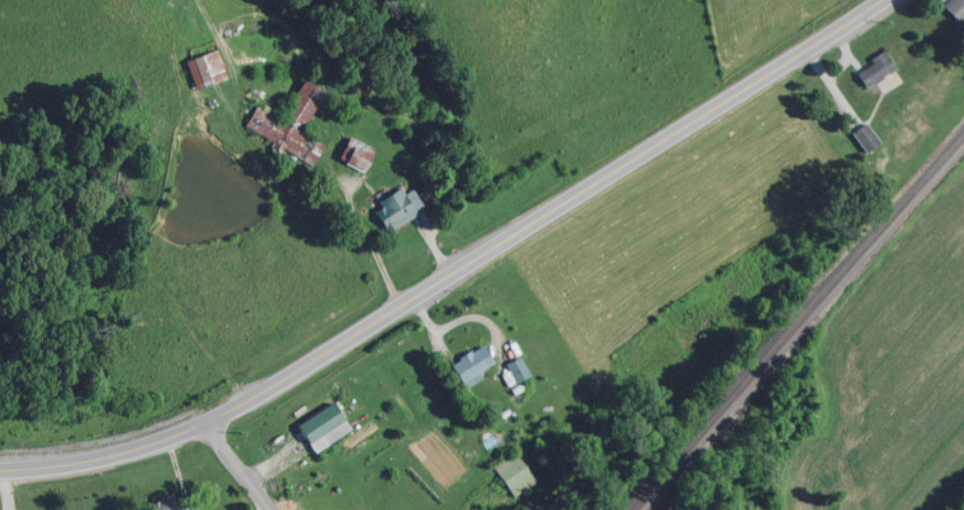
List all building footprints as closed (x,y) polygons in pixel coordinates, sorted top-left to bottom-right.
[(955,22),(963,13),(963,0),(944,0),(939,5),(955,22)] [(181,59),(192,88),(223,76),(213,47),(181,59)] [(852,71),(860,86),(892,67),(881,49),(867,57),(869,61),(852,71)] [(322,144),(299,131),(321,90),(298,79),(278,117),(252,103),(240,127),(312,164),(322,144)] [(847,131),(862,151),(876,141),(861,120),(847,131)] [(359,171),(372,148),(346,134),(333,158),(359,171)] [(401,193),(396,186),(366,204),(383,232),(422,208),(409,188),(401,193)] [(489,359),(476,342),(445,366),(459,383),(489,359)] [(510,382),(525,375),(515,356),(500,363),(510,382)] [(322,443),(346,429),(330,402),(306,416),(322,443)] [(172,494),(143,500),(145,509),(175,509),(172,494)]
